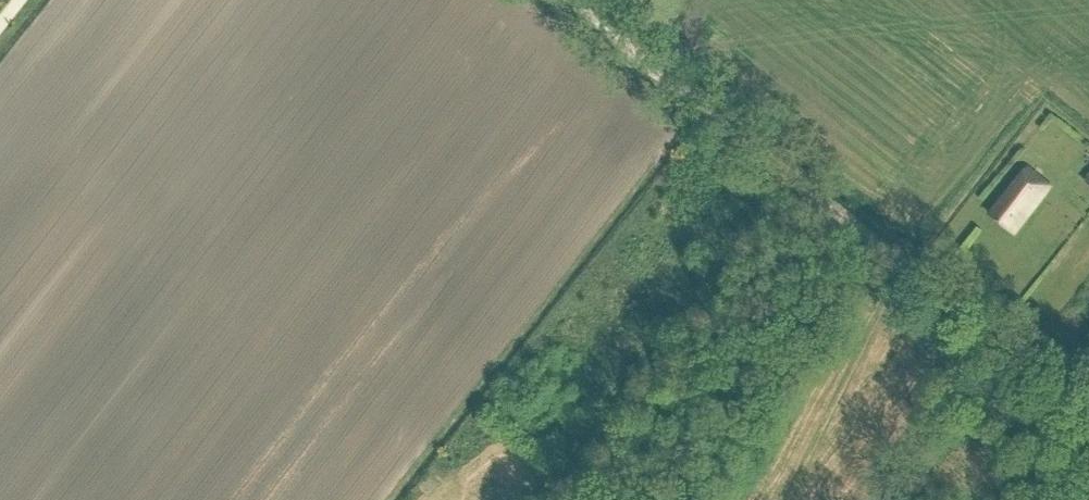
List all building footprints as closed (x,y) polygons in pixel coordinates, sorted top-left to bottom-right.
[(1015,233),(1053,186),(1031,168),(993,215),(1015,233)]
